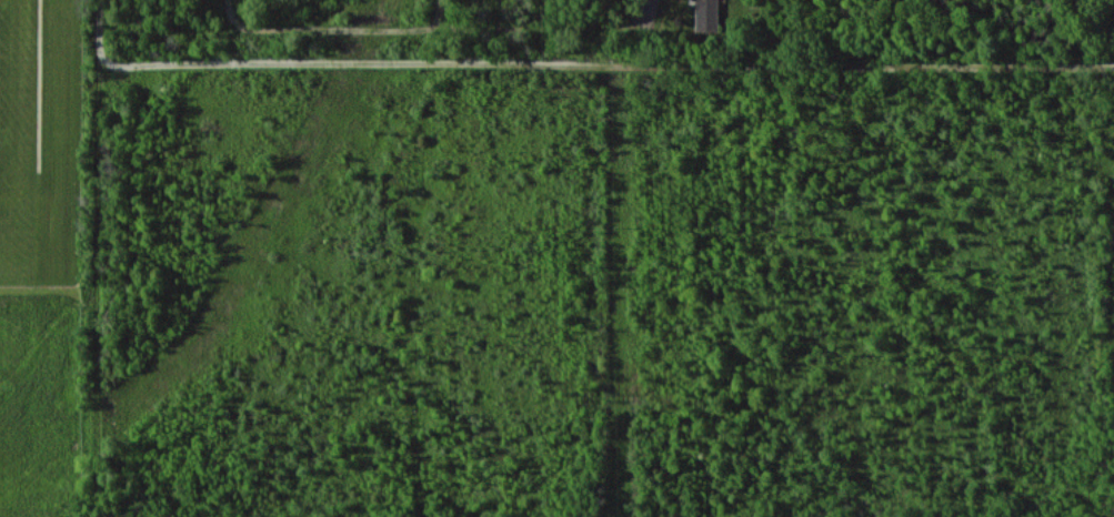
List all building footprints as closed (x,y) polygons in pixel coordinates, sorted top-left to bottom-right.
[(697,30),(719,31),(719,0),(697,0),(697,30)]
